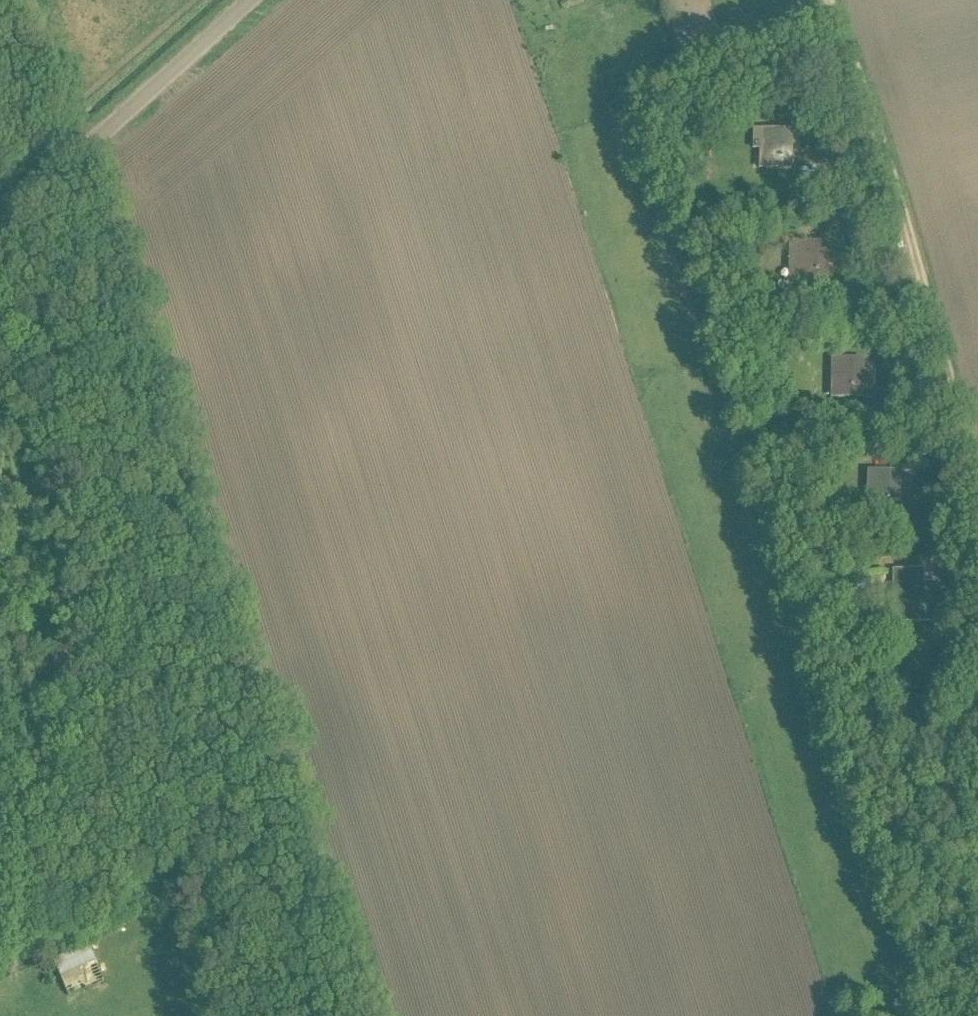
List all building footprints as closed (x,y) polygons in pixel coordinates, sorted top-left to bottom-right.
[(767,150),(766,170),(790,171),(791,132),(771,132),(754,131),(753,150),(767,150)] [(756,244),(752,228),(738,232),(742,247),(756,244)] [(827,283),(827,245),(807,245),(791,244),(790,257),(795,257),(795,283),(803,283),(827,283)] [(830,399),(839,399),(863,399),(863,389),(875,389),(875,373),(863,372),(863,361),(831,360),(830,399)] [(833,451),(821,454),(824,465),(836,462),(833,451)] [(866,511),(873,512),(897,513),(898,474),(867,473),(866,511)] [(934,586),(902,586),(893,585),(892,624),(902,624),(934,624),(934,600),(944,601),(946,567),(934,567),(934,586)] [(53,963),(69,998),(104,983),(89,947),(53,963)]
